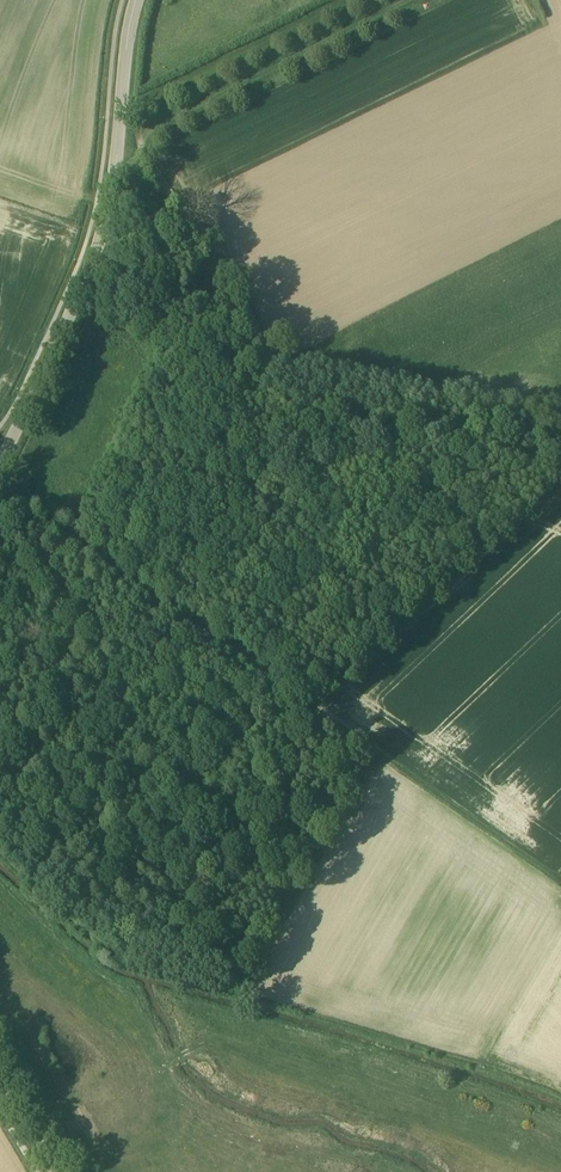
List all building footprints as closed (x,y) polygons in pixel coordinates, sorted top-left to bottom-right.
[(545,404),(530,396),(526,404),(541,412),(545,404)]
